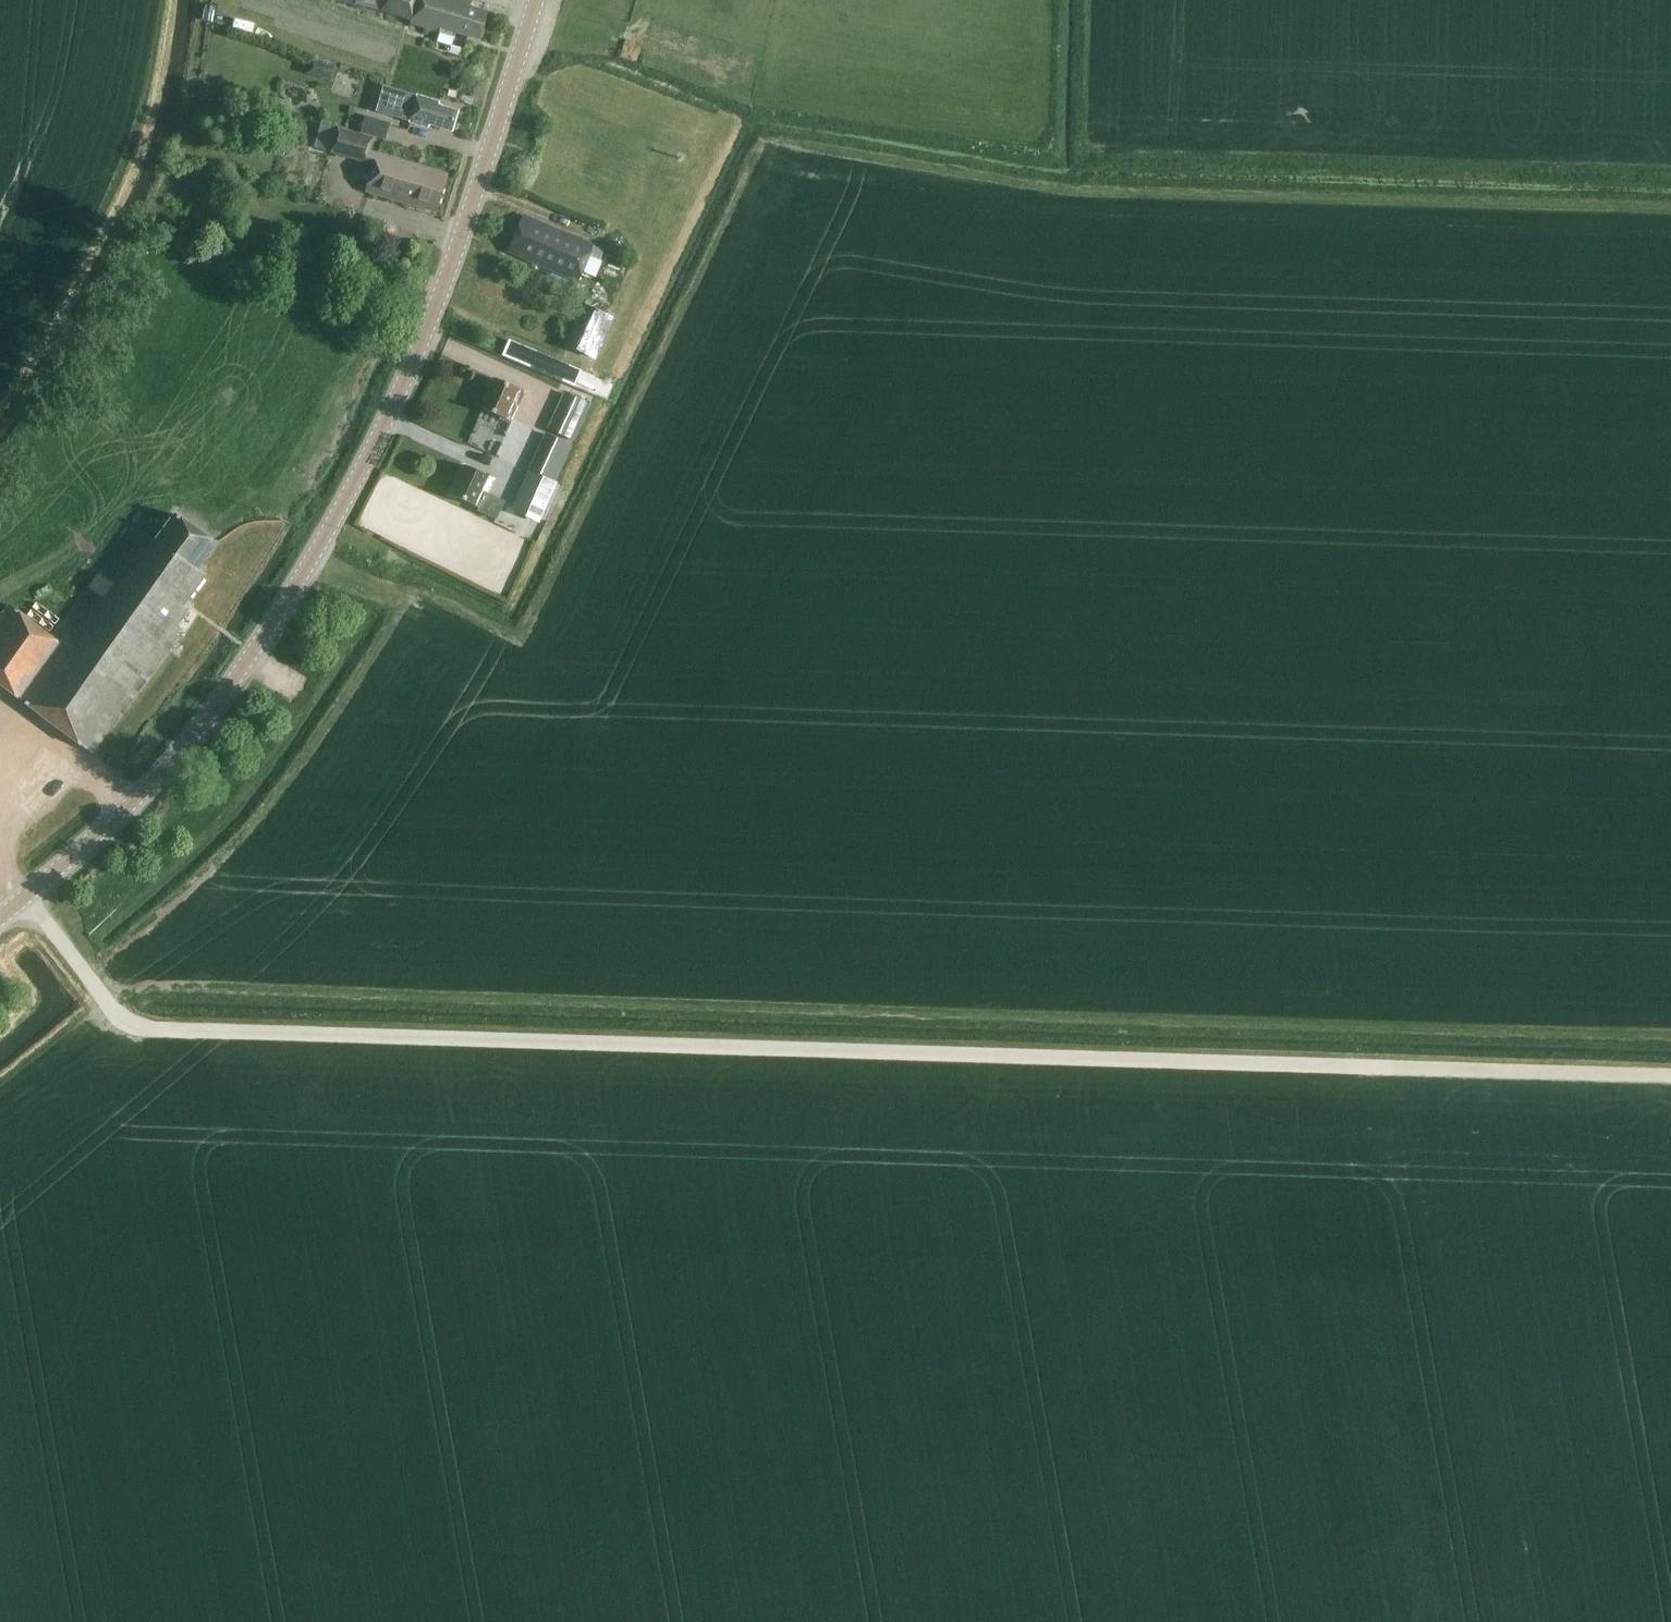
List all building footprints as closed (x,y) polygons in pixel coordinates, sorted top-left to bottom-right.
[(356,1),(414,18),(413,22),(457,35),(458,30),(480,36),(487,13),(469,7),(471,0),(357,0),(356,1)] [(320,76),(332,80),(337,66),(324,62),(320,76)] [(418,94),(383,84),(376,110),(429,126),(431,123),(453,130),(459,112),(440,106),(441,103),(418,96),(418,94)] [(372,117),(365,115),(362,127),(360,134),(385,141),(389,126),(390,122),(372,117)] [(314,146),(331,152),(339,128),(321,122),(314,146)] [(374,138),(339,128),(331,152),(375,165),(367,190),(410,203),(411,199),(436,207),(446,176),(369,153),(374,138)] [(595,244),(523,214),(507,252),(579,282),(595,244)] [(613,315),(584,303),(566,345),(596,358),(613,315)] [(523,393),(495,379),(482,407),(509,420),(523,393)] [(546,380),(538,398),(561,408),(569,390),(546,380)] [(556,481),(567,457),(543,446),(540,444),(529,469),(556,481)] [(479,508),(478,510),(496,519),(504,501),(487,493),(494,478),(465,465),(451,495),(479,508)] [(557,482),(541,475),(529,469),(511,509),(539,522),(557,482)] [(94,750),(179,633),(173,629),(188,608),(182,603),(205,572),(198,567),(217,541),(179,513),(160,539),(136,521),(53,635),(9,603),(0,616),(0,680),(94,750)]
